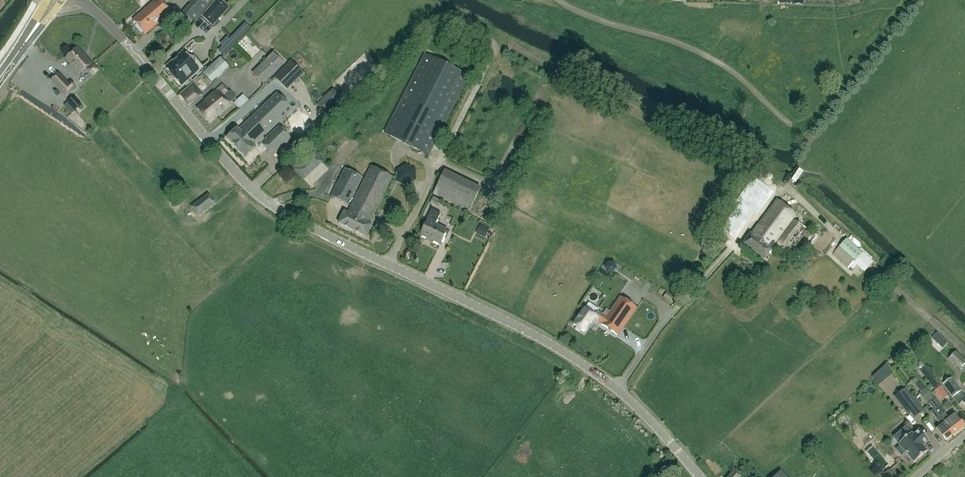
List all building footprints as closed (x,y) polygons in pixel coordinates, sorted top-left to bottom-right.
[(144,34),(171,12),(160,0),(155,0),(132,20),(144,34)] [(216,0),(193,0),(182,12),(195,24),(216,0)] [(203,16),(212,25),(228,8),(219,0),(217,0),(203,16)] [(220,44),(222,46),(218,51),(222,55),(249,28),(245,24),(229,39),(227,37),(225,38),(221,43),(220,44)] [(181,85),(198,70),(200,72),(205,68),(185,46),(180,50),(182,52),(165,67),(170,73),(170,76),(172,78),(174,79),(176,80),(181,85)] [(67,57),(64,60),(69,65),(78,75),(91,64),(77,48),(67,57)] [(284,63),(273,52),(251,73),(262,85),(284,63)] [(384,133),(428,155),(468,76),(424,54),(384,133)] [(228,67),(220,58),(203,73),(211,82),(228,67)] [(290,60),(270,80),(283,93),(303,73),(290,60)] [(66,96),(75,88),(70,82),(68,84),(58,74),(51,80),(66,96)] [(194,85),(181,95),(188,105),(202,94),(194,85)] [(232,100),(226,94),(228,92),(222,85),(196,108),(209,123),(231,104),(229,102),(232,100)] [(332,90),(316,104),(325,114),(341,100),(332,90)] [(250,118),(265,135),(292,109),(276,93),(250,118)] [(81,105),(76,107),(81,117),(86,114),(81,105)] [(238,129),(237,128),(226,138),(245,157),(255,147),(254,146),(259,141),(273,156),(291,139),(279,126),(264,139),(262,137),(265,135),(250,118),(238,129)] [(338,223),(365,237),(371,225),(368,223),(392,177),(370,166),(347,213),(344,211),(338,223)] [(344,169),(330,197),(347,205),(362,177),(344,169)] [(443,172),(432,194),(468,212),(479,190),(443,172)] [(773,193),(753,179),(735,204),(754,218),(763,213),(764,205),(773,193)] [(207,193),(191,206),(199,217),(215,204),(207,193)] [(430,203),(437,207),(440,201),(433,197),(430,203)] [(769,248),(795,214),(776,200),(751,234),(750,233),(742,244),(764,259),(771,249),(769,248)] [(426,220),(427,221),(420,235),(440,244),(446,230),(435,224),(440,213),(431,209),(426,220)] [(793,219),(775,244),(793,257),(811,232),(793,219)] [(607,273),(613,273),(614,270),(616,268),(613,263),(608,263),(606,265),(604,268),(607,273)] [(781,275),(780,275),(778,271),(774,272),(777,281),(783,280),(781,275)] [(663,292),(660,296),(668,303),(671,299),(663,292)] [(573,325),(583,332),(593,318),(601,324),(600,324),(617,336),(636,308),(615,293),(600,314),(597,311),(594,315),(584,308),(573,325)] [(925,339),(947,360),(948,359),(960,369),(964,364),(964,360),(933,331),(925,339)] [(903,350),(900,353),(906,360),(909,357),(903,350)] [(921,363),(917,367),(920,370),(919,371),(934,390),(934,391),(941,400),(948,395),(940,386),(925,366),(924,366),(921,363)] [(951,378),(947,373),(939,379),(958,404),(962,401),(964,405),(964,397),(951,378)] [(905,388),(895,395),(910,414),(919,406),(905,388)] [(940,416),(944,413),(944,412),(933,399),(927,403),(932,410),(929,412),(940,425),(936,429),(945,441),(952,435),(943,423),(944,422),(942,418),(940,416)] [(948,419),(944,413),(940,416),(942,418),(944,422),(943,423),(952,435),(964,426),(955,414),(948,419)] [(918,430),(912,435),(911,433),(897,444),(899,447),(896,450),(901,455),(904,452),(913,462),(926,451),(921,445),(924,442),(925,443),(928,441),(918,430)] [(736,469),(735,469),(727,476),(742,476),(745,474),(742,471),(741,469),(739,467),(736,469)]
